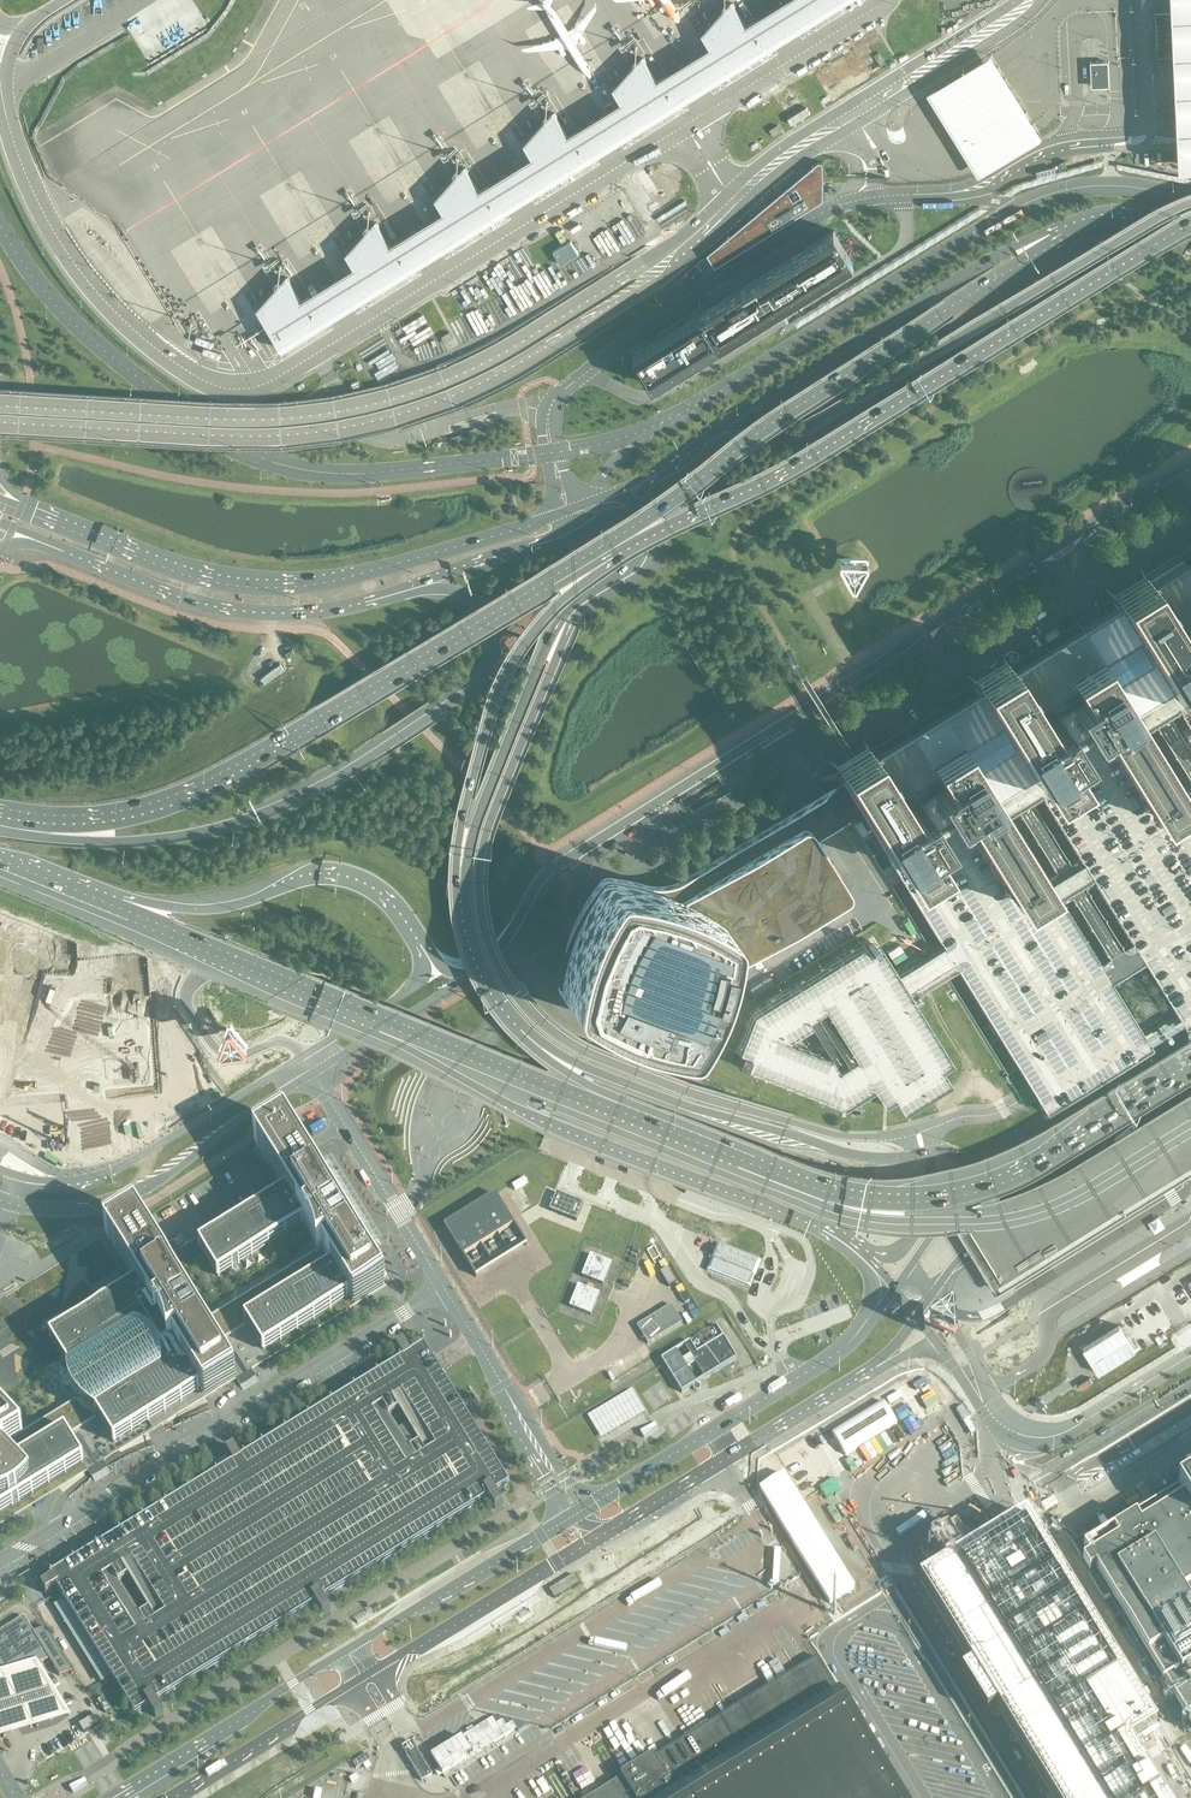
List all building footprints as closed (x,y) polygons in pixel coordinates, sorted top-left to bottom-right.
[(745,23),(730,0),(701,32),(709,46),(656,78),(641,55),(612,87),(620,100),(567,133),(552,110),(523,142),(531,155),(478,188),(463,165),(434,197),(442,210),(389,243),(374,220),(345,252),(353,265),(300,298),(286,275),(256,307),(282,350),(848,0),(783,0),(745,23)] [(1171,32),(1174,103),(1176,137),(1177,166),(1190,165),(1190,0),(1170,0),(1171,32)] [(981,175),(1043,138),(1018,98),(992,58),(930,95),(934,101),(940,111),(957,137),(969,157),(976,167),(981,175)] [(1090,62),(1091,87),(1109,86),(1108,61),(1090,62)] [(715,266),(823,199),(823,183),(823,176),(822,165),(820,162),(817,163),(706,255),(715,266)] [(791,303),(789,300),(853,261),(833,229),(700,312),(719,343),(782,304),(784,307),(788,305),(791,303)] [(1157,581),(1185,627),(1190,624),(1190,561),(1157,581)] [(1148,567),(1121,583),(1122,584),(1130,598),(1180,679),(1190,695),(1190,694),(1190,624),(1185,627),(1157,581),(1148,567)] [(1102,615),(1018,665),(1046,712),(1060,704),(1080,738),(1089,732),(1069,698),(1079,692),(1067,672),(1099,653),(1133,708),(1180,679),(1130,598),(1117,606),(1102,615)] [(1018,665),(1008,648),(976,667),(986,684),(1037,768),(1046,783),(1077,764),(1066,746),(1080,738),(1060,704),(1046,712),(1018,665)] [(1133,708),(1099,653),(1067,672),(1079,692),(1069,698),(1089,732),(1101,725),(1156,815),(1187,797),(1133,708)] [(904,870),(948,943),(958,960),(1036,1089),(1046,1106),(1190,1019),(1190,694),(1190,695),(1180,679),(1133,708),(1187,797),(1156,815),(1101,725),(1089,732),(1080,738),(1066,746),(1077,764),(1046,783),(1025,795),(1002,808),(1047,883),(1016,902),(973,831),(961,812),(949,819),(939,825),(925,833),(935,851),(904,870)] [(1037,768),(986,684),(963,698),(878,749),(907,797),(918,790),(939,825),(949,819),(928,784),(938,778),(926,758),(959,738),(992,793),(1015,780),(1037,768)] [(878,749),(870,734),(835,755),(847,773),(861,797),(904,870),(935,851),(925,833),(939,825),(918,790),(907,797),(878,749)] [(992,793),(959,738),(926,758),(938,778),(928,784),(949,819),(961,812),(973,831),(1016,902),(1047,883),(1002,808),(992,793)] [(844,885),(843,883),(810,828),(829,817),(836,812),(861,797),(847,773),(821,788),(814,792),(671,875),(642,872),(619,869),(615,869),(612,869),(610,870),(609,870),(607,871),(599,884),(583,907),(573,929),(558,986),(558,988),(559,991),(560,993),(561,995),(563,996),(572,1002),(583,1008),(595,1015),(608,1020),(622,1025),(655,1033),(663,1035),(667,1035),(671,1036),(673,1036),(675,1035),(677,1034),(679,1033),(680,1031),(685,1024),(690,1016),(694,1008),(699,999),(702,991),(705,985),(708,979),(712,974),(717,969),(722,965),(728,962),(795,921),(831,899),(841,892),(843,891),(844,889),(844,887),(844,885)] [(873,935),(748,1012),(729,1062),(840,1104),(868,1087),(876,1101),(888,1094),(898,1110),(946,1081),(937,1067),(949,1060),(907,992),(897,974),(873,935)] [(948,943),(897,974),(907,992),(958,960),(948,943)] [(0,973),(0,1088),(10,1096),(106,1087),(149,1084),(142,989),(152,988),(149,968),(140,969),(139,961),(0,973)] [(108,1457),(327,1323),(386,1286),(381,1278),(380,1278),(348,1225),(325,1189),(285,1124),(284,1123),(254,1141),(255,1142),(254,1143),(280,1185),(193,1238),(194,1239),(181,1247),(176,1239),(175,1239),(175,1238),(157,1249),(136,1216),(134,1214),(104,1232),(106,1234),(105,1235),(137,1287),(51,1340),(68,1367),(67,1369),(67,1372),(68,1377),(69,1382),(71,1388),(72,1392),(74,1395),(76,1399),(78,1401),(79,1402),(78,1403),(77,1402),(23,1435),(0,1410),(0,1524),(108,1457)] [(583,1203),(556,1192),(550,1209),(577,1220),(583,1203)] [(444,1226),(476,1277),(527,1245),(495,1194),(444,1226)] [(758,1261),(720,1246),(709,1271),(748,1287),(758,1261)] [(582,1276),(603,1285),(612,1263),(590,1254),(582,1276)] [(18,1287),(0,1259),(0,1298),(18,1287)] [(570,1306),(591,1315),(600,1294),(578,1285),(570,1306)] [(682,1323),(671,1305),(637,1326),(648,1344),(682,1323)] [(1119,1327),(1081,1351),(1097,1377),(1135,1353),(1119,1327)] [(690,1341),(662,1359),(682,1391),(736,1357),(723,1336),(697,1353),(690,1341)] [(57,1588),(135,1715),(149,1706),(155,1717),(163,1712),(156,1702),(316,1603),(323,1614),(330,1610),(323,1599),(488,1498),(495,1509),(502,1504),(496,1493),(510,1485),(434,1362),(424,1346),(410,1354),(404,1343),(396,1348),(403,1359),(241,1458),(234,1448),(226,1452),(233,1463),(92,1550),(73,1561),(49,1576),(52,1580),(41,1587),(46,1594),(57,1588)] [(646,1412),(632,1389),(588,1416),(601,1439),(646,1412)] [(884,1399),(831,1430),(844,1453),(897,1422),(884,1399)] [(758,1486),(828,1603),(854,1587),(785,1470),(758,1486)] [(1090,1542),(1086,1536),(1071,1545),(1089,1573),(1087,1575),(1103,1601),(1112,1596),(1180,1707),(1172,1711),(1179,1722),(1187,1718),(1190,1724),(1190,1493),(1187,1487),(1179,1492),(1177,1488),(1090,1542)] [(975,1659),(964,1666),(989,1707),(998,1701),(1058,1797),(1167,1797),(1129,1736),(1157,1719),(1028,1508),(922,1573),(975,1659)] [(554,1598),(579,1583),(574,1575),(565,1580),(562,1582),(558,1584),(556,1586),(549,1590),(554,1598)] [(37,1663),(50,1660),(60,1676),(66,1674),(72,1672),(46,1629),(39,1631),(34,1633),(24,1617),(0,1632),(0,1663),(6,1673),(37,1663)] [(819,1655),(587,1797),(908,1797),(819,1655)] [(0,1670),(0,1737),(71,1716),(37,1663),(35,1659),(0,1670)] [(104,1697),(98,1701),(105,1713),(112,1709),(104,1697)] [(102,1720),(98,1713),(84,1721),(88,1729),(102,1720)] [(443,1775),(517,1729),(513,1722),(507,1726),(503,1720),(497,1724),(493,1718),(431,1756),(443,1775)] [(406,1753),(421,1777),(430,1772),(415,1748),(406,1753)] [(352,1762),(356,1769),(366,1762),(371,1759),(367,1753),(352,1762)] [(554,1791),(558,1797),(566,1797),(560,1788),(554,1791)]
